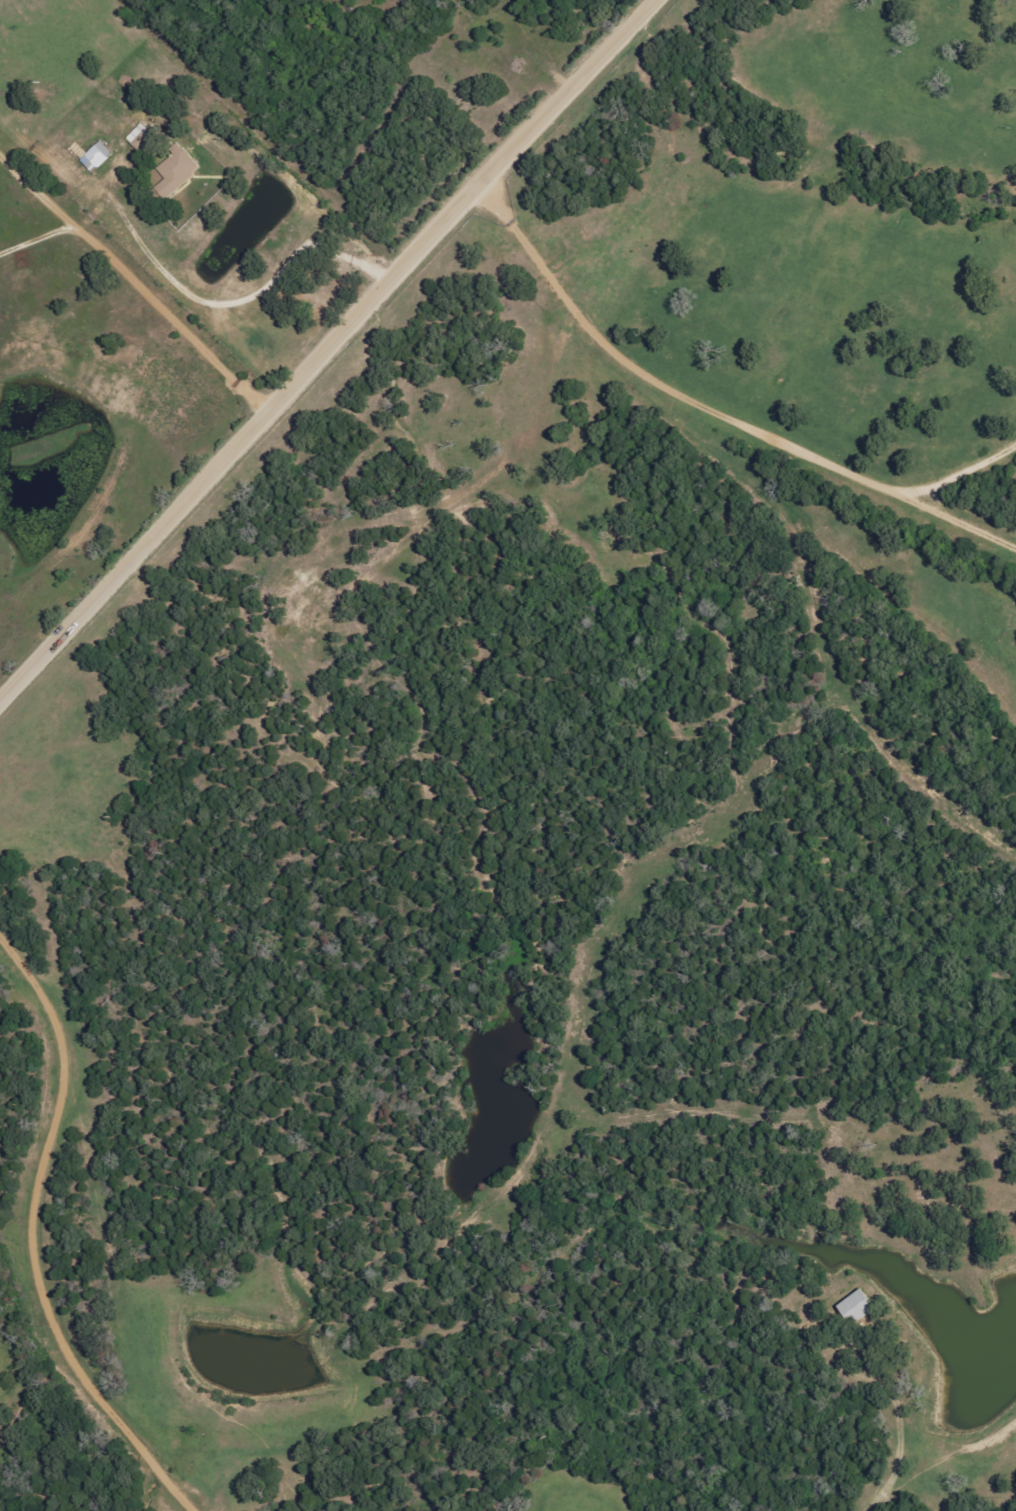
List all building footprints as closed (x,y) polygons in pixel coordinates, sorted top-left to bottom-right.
[(81,160),(93,172),(113,153),(102,140),(81,160)] [(202,168),(179,142),(171,149),(175,153),(158,168),(168,179),(161,185),(170,196),(202,168)] [(841,1305),(854,1325),(879,1308),(866,1288),(841,1305)]
